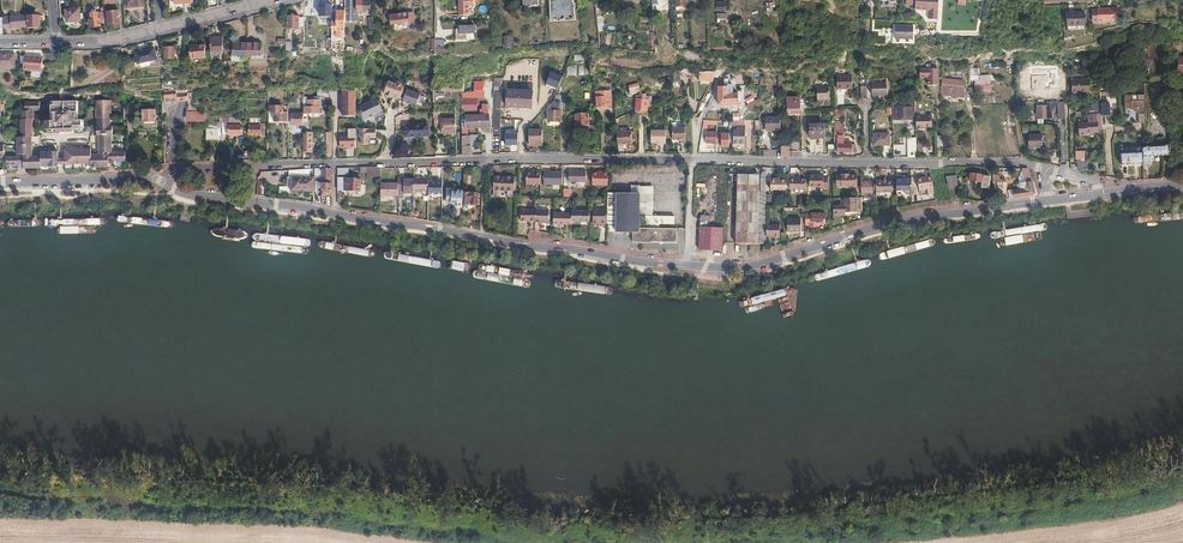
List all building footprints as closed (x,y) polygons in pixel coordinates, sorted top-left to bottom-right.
[(345,10),(345,11),(345,22),(348,22),(357,22),(357,21),(357,13),(357,11),(366,11),(366,9),(370,9),(370,3),(362,3),(362,0),(345,0),(345,10)] [(459,15),(468,15),(468,5),(473,5),(473,0),(459,0),(459,15)] [(523,8),(537,8),(537,0),(523,0),(523,8)] [(549,22),(575,22),(573,0),(548,0),(549,22)] [(774,0),(766,0),(766,11),(776,11),(776,3),(774,3),(774,0)] [(922,0),(906,0),(906,5),(915,6),(915,9),(921,10),(922,0)] [(921,10),(929,10),(928,20),(937,20),(939,0),(922,0),(921,10)] [(1037,1),(1029,0),(1028,0),(1029,6),(1030,6),(1031,23),(1030,23),(1031,31),(1033,31),(1033,33),(1035,33),(1035,31),(1037,31),(1038,23),(1037,7),(1037,1)] [(726,10),(726,2),(723,2),(723,4),(714,4),(714,10),(726,10)] [(333,17),(333,6),(321,6),(321,17),(333,17)] [(98,19),(104,18),(103,12),(103,11),(96,11),(96,8),(92,9),(92,12),(91,12),(92,19),(91,19),(91,26),(98,26),(98,19)] [(67,22),(81,21),(79,9),(66,10),(67,22)] [(1116,14),(1116,9),(1097,9),(1097,22),(1112,22),(1112,14),(1116,14)] [(107,24),(119,23),(118,10),(105,11),(107,24)] [(345,26),(345,22),(345,11),(336,11),(336,23),(333,23),(332,37),(342,37),(342,41),(345,41),(345,29),(345,26)] [(408,13),(390,15),(391,25),(397,24),(399,26),(400,24),(403,24),(403,26),(410,25),(408,13)] [(1084,27),(1083,14),(1067,15),(1068,27),(1084,27)] [(39,27),(39,15),(28,15),(28,27),(39,27)] [(724,25),(724,15),(715,15),(715,27),(721,27),(721,25),(724,25)] [(4,29),(27,27),(26,16),(3,18),(4,28),(4,29)] [(299,16),(288,16),(287,27),(299,27),(299,16)] [(912,41),(913,28),(897,27),(896,40),(912,41)] [(506,48),(514,48),(513,35),(505,36),(506,48)] [(210,36),(210,42),(211,53),(223,53),(223,37),(210,36)] [(247,55),(247,43),(234,43),(233,55),(247,55)] [(261,43),(247,43),(247,55),(261,55),(261,43)] [(189,46),(190,59),(206,58),(205,45),(189,46)] [(174,48),(165,47),(164,62),(174,62),(174,48)] [(154,49),(135,53),(138,64),(156,59),(154,49)] [(0,54),(0,67),(15,67),(15,54),(0,54)] [(42,70),(42,56),(25,55),(25,70),(38,70),(42,70)] [(1155,68),(1155,58),(1148,58),(1149,68),(1146,69),(1147,71),(1149,71),(1149,75),(1159,74),(1158,68),(1155,68)] [(567,66),(567,75),(583,75),(583,65),(578,65),(578,70),(575,70),(575,65),(567,66)] [(938,85),(938,68),(919,68),(919,77),(927,77),(928,85),(938,85)] [(680,82),(679,70),(668,70),(669,82),(680,82)] [(551,71),(546,84),(557,89),(562,76),(551,71)] [(714,75),(715,72),(699,71),(700,80),(712,81),(714,75)] [(1051,87),(1050,73),(1044,73),(1044,75),(1041,75),(1041,87),(1051,87)] [(1089,88),(1089,75),(1071,76),(1072,89),(1089,88)] [(501,107),(502,77),(494,77),(494,91),(497,91),(496,97),(498,97),(498,107),(501,107)] [(852,89),(851,77),(836,77),(837,90),(852,89)] [(964,79),(941,79),(942,93),(942,95),(964,95),(964,79)] [(400,99),(405,86),(402,86),(402,83),(398,82),(397,83),(389,81),(386,81),(384,85),(387,86),(385,92),(385,93),(386,94),(387,94),(392,97),(393,96),(394,96),(394,98),(398,99),(399,98),(400,99)] [(483,81),(461,81),(461,87),(462,90),(462,110),(478,110),(478,103),(478,97),(483,97),(483,81)] [(637,83),(628,85),(631,93),(636,91),(635,88),(639,87),(637,83)] [(891,87),(891,83),(871,83),(871,95),(886,95),(886,87),(891,87)] [(728,93),(727,84),(719,84),(719,86),(715,86),(715,92),(718,92),(718,104),(738,103),(738,93),(728,93)] [(829,98),(829,86),(816,86),(817,99),(829,98)] [(343,115),(356,115),(356,89),(356,88),(343,88),(343,115)] [(418,105),(422,94),(408,89),(404,100),(418,105)] [(507,106),(531,107),(532,90),(508,89),(507,106)] [(1159,106),(1159,91),(1149,91),(1149,106),(1159,106)] [(188,92),(162,95),(163,103),(189,100),(188,92)] [(320,106),(332,105),(332,97),(328,93),(325,93),(325,96),(320,96),(320,99),(318,99),(317,97),(311,97),(311,100),(303,100),(303,102),(303,103),(303,106),(309,107),(309,108),(312,108),(312,110),(320,109),(320,106)] [(289,101),(289,103),(303,103),(303,102),(303,100),(303,94),(293,95),(292,100),(289,101)] [(753,95),(745,99),(748,104),(755,100),(753,95)] [(1134,95),(1124,95),(1125,109),(1134,109),(1135,117),(1139,117),(1139,123),(1147,123),(1146,95),(1137,95),(1137,100),(1135,100),(1134,95)] [(127,158),(126,150),(113,150),(112,133),(113,133),(112,124),(110,124),(110,116),(111,115),(110,97),(95,98),(96,116),(97,116),(97,125),(96,125),(97,134),(99,134),(100,151),(105,151),(108,151),(108,153),(105,153),(100,153),(91,154),(91,148),(64,150),(64,159),(65,164),(91,163),(91,167),(109,166),(109,163),(114,163),(114,161),(122,161),(122,159),(127,158)] [(383,110),(377,98),(359,107),(366,119),(370,117),(370,115),(373,113),(374,115),(383,110)] [(561,100),(554,99),(550,103),(557,103),(557,110),(549,110),(548,121),(560,121),(561,100)] [(648,100),(637,99),(636,110),(647,110),(648,100)] [(758,100),(747,105),(750,110),(760,106),(758,100)] [(1065,102),(1053,102),(1053,105),(1059,105),(1060,118),(1065,118),(1065,102)] [(462,126),(462,127),(490,126),(490,103),(483,103),(484,110),(482,110),(482,114),(462,115),(462,126)] [(19,156),(23,156),(32,156),(31,140),(33,140),(31,122),(33,122),(32,112),(38,112),(38,104),(23,104),(24,113),(20,113),(20,121),(19,121),(20,139),(18,139),(19,156)] [(47,125),(48,135),(56,134),(57,137),(74,136),(74,134),(83,133),(82,124),(78,124),(77,104),(50,106),(51,125),(47,125)] [(1048,118),(1047,105),(1038,106),(1038,118),(1048,118)] [(283,122),(288,122),(289,113),(284,112),(284,106),(270,106),(270,113),(267,113),(267,148),(275,148),(283,148),(283,122)] [(913,114),(913,106),(894,107),(895,119),(914,119),(914,114),(913,114)] [(144,110),(144,125),(155,125),(154,121),(157,121),(156,110),(156,109),(153,109),(153,108),(149,108),(149,110),(144,110)] [(801,126),(800,109),(787,110),(787,126),(801,126)] [(189,121),(207,120),(207,113),(207,111),(188,112),(189,121)] [(588,116),(588,113),(575,113),(575,125),(589,125),(589,129),(594,129),(594,116),(588,116)] [(303,125),(303,114),(292,114),(292,124),(303,125)] [(1104,129),(1102,114),(1089,115),(1090,122),(1080,123),(1081,136),(1089,135),(1089,133),(1100,132),(1100,129),(1104,129)] [(780,129),(780,116),(765,116),(765,130),(780,129)] [(916,117),(917,130),(924,130),(924,127),(933,127),(932,116),(916,117)] [(429,135),(428,123),(405,124),(405,136),(429,135)] [(825,137),(825,123),(810,123),(810,138),(825,137)] [(241,125),(229,125),(229,135),(241,135),(241,125)] [(250,125),(250,134),(261,135),(261,125),(250,125)] [(463,138),(463,135),(462,127),(462,126),(452,126),(452,132),(451,132),(451,138),(463,138)] [(745,143),(745,126),(737,126),(737,131),(733,131),(733,142),(745,143)] [(687,142),(686,127),(673,127),(673,138),(681,138),(681,142),(687,142)] [(376,128),(360,128),(360,137),(362,139),(362,144),(370,144),(370,139),(372,138),(377,138),(376,128)] [(207,129),(207,139),(218,139),(218,129),(207,129)] [(530,142),(542,142),(542,129),(530,129),(530,142)] [(630,130),(616,131),(617,135),(617,145),(622,144),(622,143),(626,142),(630,142),(630,130)] [(666,143),(666,130),(651,130),(651,142),(657,142),(661,142),(666,143)] [(716,142),(716,132),(706,132),(706,138),(704,138),(703,142),(716,142)] [(732,133),(722,132),(722,146),(732,146),(732,133)] [(889,144),(889,132),(874,132),(874,144),(889,144)] [(517,133),(505,134),(506,145),(517,145),(517,133)] [(352,148),(357,148),(356,134),(341,135),(340,147),(352,146),(352,148)] [(469,155),(471,155),(470,135),(463,135),(463,138),(463,155),(469,155)] [(834,136),(834,144),(834,152),(852,152),(852,144),(840,144),(840,136),(834,136)] [(1043,149),(1043,137),(1029,137),(1029,149),(1043,149)] [(1164,155),(1163,145),(1142,146),(1143,162),(1150,162),(1150,155),(1164,155)] [(781,146),(781,156),(790,156),(793,156),(793,150),(790,151),(790,146),(781,146)] [(1143,162),(1142,146),(1139,146),(1139,151),(1120,152),(1121,163),(1143,162)] [(275,157),(275,148),(267,148),(267,157),(275,157)] [(11,165),(11,167),(18,167),(18,168),(23,168),(23,170),(41,169),(41,168),(50,167),(50,168),(58,167),(58,165),(58,160),(57,153),(40,153),(40,157),(32,158),(23,158),(6,159),(7,165),(11,165)] [(381,165),(366,166),(366,176),(381,176),(381,165)] [(331,168),(322,168),(322,195),(332,195),(332,188),(331,168)] [(607,183),(607,168),(602,168),(602,170),(598,170),(593,170),(592,183),(607,183)] [(1013,190),(1015,198),(1027,196),(1034,195),(1035,194),(1035,193),(1033,181),(1028,168),(1023,168),(1026,176),(1022,177),(1023,180),(1025,180),(1026,182),(1022,183),(1019,183),(1018,185),(1018,189),(1013,190)] [(585,180),(585,169),(569,169),(569,180),(585,180)] [(541,183),(541,170),(532,170),(532,171),(527,171),(527,183),(541,183)] [(563,183),(563,171),(551,171),(551,170),(545,170),(545,183),(563,183)] [(765,182),(765,172),(735,172),(736,241),(766,241),(766,237),(766,226),(766,225),(765,182)] [(507,198),(514,198),(516,174),(504,174),(495,173),(494,186),(494,192),(498,193),(499,192),(507,192),(507,198)] [(856,175),(849,175),(846,175),(846,173),(840,173),(840,175),(835,175),(835,186),(840,186),(840,187),(856,186),(856,175)] [(984,175),(971,173),(971,180),(982,182),(982,187),(989,188),(991,176),(984,176),(984,175)] [(826,186),(826,175),(822,175),(821,174),(809,174),(809,187),(822,187),(822,186),(826,186)] [(948,185),(958,185),(957,175),(947,176),(948,185)] [(314,190),(314,176),(291,176),(291,190),(301,190),(301,189),(314,190)] [(910,193),(910,178),(903,178),(903,180),(901,180),(901,176),(894,176),(895,191),(902,191),(905,193),(910,193)] [(932,186),(932,180),(932,176),(918,177),(918,187),(932,186)] [(360,191),(361,178),(344,178),(344,190),(360,191)] [(398,179),(398,183),(398,190),(403,190),(403,193),(414,193),(414,192),(414,178),(408,178),(408,179),(404,179),(398,179)] [(429,182),(429,178),(414,178),(414,192),(429,192),(429,182)] [(785,191),(785,180),(778,181),(778,179),(769,179),(769,190),(785,191)] [(792,191),(805,190),(805,180),(800,180),(800,179),(791,179),(792,191)] [(883,181),(884,192),(892,192),(892,181),(883,181)] [(398,183),(381,182),(380,196),(398,196),(398,190),(398,183)] [(443,182),(429,182),(429,192),(429,195),(443,195),(443,182)] [(861,182),(861,193),(872,193),(872,182),(861,182)] [(459,192),(449,191),(448,201),(453,201),(452,203),(459,203),(459,192)] [(479,192),(462,192),(462,205),(468,205),(468,204),(477,204),(479,202),(479,198),(478,198),(478,196),(479,196),(479,192)] [(606,221),(606,229),(632,230),(632,240),(675,242),(676,228),(638,226),(638,217),(642,217),(642,215),(638,215),(639,192),(608,192),(607,211),(606,211),(606,221)] [(857,212),(861,211),(861,198),(844,198),(845,206),(833,206),(833,215),(845,215),(846,213),(857,213),(857,212)] [(606,221),(606,211),(607,204),(593,204),(593,219),(597,219),(599,219),(599,221),(606,221)] [(570,217),(588,217),(588,206),(570,205),(570,209),(570,217)] [(522,219),(536,219),(536,209),(522,209),(522,219)] [(536,219),(536,221),(549,220),(549,209),(536,209),(536,219)] [(570,220),(570,217),(570,209),(553,209),(553,220),(570,220)] [(805,214),(806,226),(811,226),(811,229),(817,228),(817,226),(821,226),(821,224),(826,224),(826,213),(805,214)] [(800,234),(800,219),(787,219),(787,235),(800,234)] [(727,250),(727,227),(710,226),(710,220),(702,220),(701,249),(727,250)] [(766,226),(766,237),(779,237),(779,225),(766,225),(766,226)]
